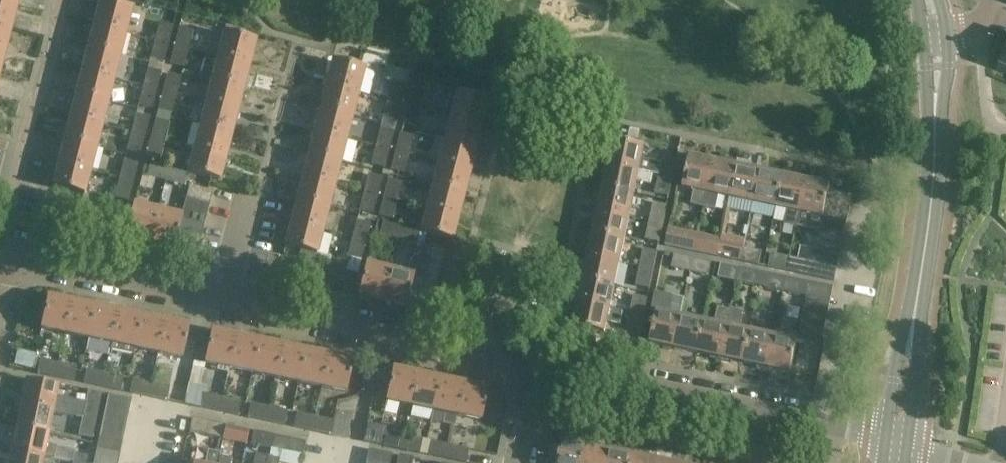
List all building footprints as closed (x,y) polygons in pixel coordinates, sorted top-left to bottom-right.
[(10,27),(16,4),(0,0),(0,25),(10,27)] [(100,1),(94,24),(125,32),(131,9),(100,1)] [(159,23),(155,40),(168,43),(173,26),(159,23)] [(119,55),(125,32),(94,24),(88,47),(119,55)] [(4,50),(10,27),(0,25),(0,49),(4,50)] [(174,45),(188,48),(192,31),(179,28),(174,45)] [(224,33),(218,56),(249,64),(255,41),(224,33)] [(163,63),(168,43),(155,40),(150,60),(163,63)] [(183,68),(188,48),(174,45),(169,64),(183,68)] [(82,70),(113,78),(119,55),(88,47),(82,70)] [(249,64),(218,56),(212,79),(243,87),(249,64)] [(333,60),(327,84),(357,91),(369,94),(374,73),(363,68),(333,60)] [(385,66),(381,80),(391,83),(387,99),(401,103),(405,86),(409,72),(385,66)] [(147,69),(143,86),(157,89),(161,72),(147,69)] [(107,101),(113,78),(82,70),(76,93),(107,101)] [(163,91),(176,94),(180,77),(167,74),(163,91)] [(243,87),(212,79),(206,102),(237,110),(243,87)] [(351,115),(357,91),(327,84),(321,107),(351,115)] [(157,89),(143,86),(138,106),(151,109),(157,89)] [(407,103),(421,107),(425,91),(411,88),(407,103)] [(171,114),(176,94),(163,91),(157,111),(171,114)] [(457,91),(450,115),(482,123),(488,99),(457,91)] [(102,124),(107,101),(76,93),(70,116),(102,124)] [(401,103),(387,99),(382,119),(396,123),(401,103)] [(200,125),(231,133),(237,110),(206,102),(200,125)] [(416,128),(421,107),(407,103),(402,124),(416,128)] [(345,138),(351,115),(321,107),(315,130),(345,138)] [(131,132),(145,135),(149,118),(135,115),(131,132)] [(475,146),(482,123),(450,115),(444,138),(475,146)] [(96,147),(102,124),(70,116),(64,139),(96,147)] [(151,137),(165,140),(169,124),(155,120),(151,137)] [(225,156),(231,133),(200,125),(194,148),(225,156)] [(376,145),(389,149),(393,132),(380,129),(376,145)] [(339,161),(345,138),(315,130),(309,153),(339,161)] [(145,135),(131,132),(126,152),(140,155),(145,135)] [(395,150),(409,153),(413,137),(400,134),(395,150)] [(433,135),(427,158),(438,161),(469,169),(475,146),(444,138),(433,135)] [(165,140),(151,137),(145,157),(160,161),(165,140)] [(653,172),(653,173),(659,175),(659,173),(674,176),(677,160),(663,157),(662,162),(642,158),(645,145),(613,138),(608,162),(653,172)] [(90,170),(96,147),(64,139),(58,162),(90,170)] [(384,169),(389,149),(376,145),(370,165),(384,169)] [(219,179),(225,156),(194,148),(188,171),(219,179)] [(409,153),(395,150),(389,170),(403,174),(409,153)] [(334,184),(339,161),(309,153),(303,176),(334,184)] [(691,204),(704,207),(714,160),(690,155),(684,186),(695,189),(691,204)] [(737,165),(731,196),(754,201),(760,170),(751,168),(752,162),(738,159),(737,165)] [(737,165),(714,160),(704,207),(716,210),(719,194),(731,196),(737,165)] [(119,178),(133,181),(138,164),(124,161),(119,178)] [(464,192),(469,169),(438,161),(433,184),(464,192)] [(90,170),(58,162),(52,185),(84,193),(90,170)] [(608,162),(603,185),(635,192),(638,180),(651,183),(653,173),(653,172),(608,162)] [(164,182),(167,168),(150,163),(146,177),(164,182)] [(167,168),(164,182),(183,187),(187,173),(167,168)] [(760,170),(754,201),(777,206),(784,174),(760,170)] [(364,192),(377,195),(382,178),(368,174),(364,192)] [(659,174),(655,194),(669,197),(674,177),(659,174)] [(807,179),(784,174),(777,206),(788,208),(784,224),(797,227),(800,211),(807,179)] [(328,207),(334,184),(303,176),(297,199),(328,207)] [(126,213),(133,181),(119,178),(114,197),(108,195),(105,207),(126,213)] [(800,211),(824,216),(827,204),(829,191),(831,184),(807,179),(800,211)] [(388,180),(383,196),(397,200),(402,183),(388,180)] [(458,215),(464,192),(433,184),(427,207),(458,215)] [(598,209),(630,215),(635,192),(603,185),(598,209)] [(186,197),(209,204),(212,192),(189,186),(186,197)] [(829,191),(827,204),(849,209),(852,196),(829,191)] [(372,215),(377,195),(364,192),(358,211),(372,215)] [(392,220),(397,200),(383,196),(378,217),(392,220)] [(206,215),(209,204),(186,197),(183,208),(206,215)] [(291,222),(322,230),(328,207),(297,199),(291,222)] [(126,235),(149,240),(157,209),(134,203),(126,235)] [(653,204),(650,220),(663,223),(667,207),(653,204)] [(847,222),(849,209),(827,204),(824,216),(824,217),(847,222)] [(452,239),(458,215),(427,207),(421,231),(452,239)] [(180,219),(203,226),(206,215),(183,208),(181,215),(180,219)] [(157,209),(149,240),(173,246),(173,244),(177,230),(180,219),(181,215),(180,215),(157,209)] [(625,239),(630,215),(598,209),(593,232),(625,239)] [(847,222),(824,217),(820,230),(844,235),(847,222)] [(201,237),(203,226),(180,219),(177,230),(201,237)] [(351,238),(365,241),(370,224),(355,220),(351,238)] [(659,243),(663,223),(650,220),(645,240),(659,243)] [(322,230),(291,222),(285,246),(316,254),(322,230)] [(398,241),(401,227),(383,223),(377,222),(374,235),(398,241)] [(401,227),(398,241),(416,246),(419,232),(401,227)] [(694,253),(698,233),(669,227),(665,247),(675,249),(694,253)] [(201,237),(177,230),(173,244),(197,250),(201,237)] [(620,262),(625,239),(593,232),(588,255),(620,262)] [(698,233),(694,253),(712,257),(713,256),(717,257),(722,238),(698,233)] [(365,241),(351,238),(346,258),(361,261),(365,241)] [(720,243),(717,258),(740,263),(743,248),(720,243)] [(421,245),(417,259),(441,265),(445,251),(421,245)] [(743,248),(740,263),(759,267),(762,252),(743,248)] [(817,249),(814,263),(838,268),(841,254),(817,249)] [(640,267),(654,270),(657,253),(643,250),(640,267)] [(787,272),(790,258),(772,254),(768,268),(787,272)] [(615,285),(620,262),(588,255),(583,279),(615,285)] [(690,273),(693,259),(674,255),(671,269),(690,273)] [(814,263),(790,258),(787,272),(811,277),(814,263)] [(441,265),(417,259),(414,273),(437,279),(441,265)] [(711,263),(693,259),(690,273),(708,277),(711,263)] [(382,300),(390,269),(367,262),(359,294),(382,300)] [(838,268),(814,263),(811,277),(835,282),(838,268)] [(736,282),(739,268),(721,265),(718,278),(736,282)] [(650,290),(654,270),(640,267),(635,287),(650,290)] [(739,268),(736,282),(755,286),(758,272),(739,268)] [(406,306),(407,304),(411,288),(414,274),(413,274),(390,269),(382,300),(406,306)] [(437,279),(414,273),(413,274),(414,274),(411,288),(434,294),(437,279)] [(783,292),(786,278),(768,274),(764,288),(783,292)] [(807,297),(807,295),(810,283),(786,278),(783,292),(807,297)] [(610,309),(615,285),(583,279),(578,302),(610,309)] [(810,283),(807,295),(831,301),(834,288),(810,283)] [(434,294),(411,288),(407,304),(430,310),(434,294)] [(651,342),(675,347),(681,316),(684,299),(655,293),(651,314),(657,315),(651,342)] [(804,307),(828,313),(831,301),(807,295),(807,297),(804,307)] [(65,332),(72,301),(48,296),(41,327),(65,332)] [(630,313),(644,316),(648,299),(633,296),(630,313)] [(72,301),(65,332),(89,337),(95,306),(72,301)] [(578,303),(573,326),(605,333),(608,322),(620,324),(623,312),(610,309),(578,303)] [(95,306),(89,337),(112,342),(118,311),(95,306)] [(698,352),(721,357),(731,309),(718,306),(714,323),(705,321),(698,352)] [(826,325),(828,313),(804,307),(802,319),(826,325)] [(721,357),(744,362),(751,331),(740,328),(744,312),(731,309),(721,357)] [(118,311),(112,342),(110,350),(133,355),(135,347),(142,315),(118,311)] [(638,342),(644,316),(630,313),(624,339),(638,342)] [(158,352),(165,320),(142,315),(135,347),(157,352),(158,352)] [(698,352),(705,321),(681,316),(675,347),(698,352)] [(826,325),(802,319),(799,332),(823,337),(826,325)] [(189,325),(165,320),(158,352),(157,352),(156,360),(168,362),(168,359),(191,364),(192,358),(194,358),(198,337),(187,335),(189,325)] [(210,340),(198,337),(194,358),(205,360),(205,361),(229,366),(236,335),(212,330),(210,340)] [(744,362),(767,367),(774,336),(751,331),(744,362)] [(236,335),(229,366),(252,371),(259,340),(236,335)] [(798,341),(774,336),(767,367),(791,372),(798,341)] [(259,340),(252,371),(276,376),(282,345),(259,340)] [(276,376),(299,381),(305,350),(282,345),(276,376)] [(329,354),(305,350),(299,381),(322,386),(329,354)] [(353,359),(329,354),(322,386),(346,391),(353,359)] [(39,360),(37,374),(56,377),(59,364),(39,360)] [(59,364),(56,377),(74,381),(76,368),(59,364)] [(411,404),(418,373),(394,368),(387,400),(411,404)] [(86,370),(83,383),(102,387),(105,374),(86,370)] [(441,378),(418,373),(411,404),(434,409),(441,378)] [(105,374),(102,387),(120,391),(123,378),(105,374)] [(454,426),(457,414),(464,382),(441,378),(434,409),(432,421),(454,426)] [(53,409),(53,410),(82,416),(82,415),(96,418),(101,394),(88,391),(85,403),(56,396),(58,385),(26,379),(21,402),(53,409)] [(133,380),(130,393),(149,397),(152,384),(133,380)] [(488,387),(464,382),(457,414),(481,419),(488,387)] [(152,384),(149,397),(167,400),(170,387),(152,384)] [(188,384),(184,404),(219,411),(222,398),(204,394),(205,388),(188,384)] [(108,395),(105,410),(128,415),(131,399),(108,395)] [(222,398),(219,411),(238,415),(241,402),(222,398)] [(21,402),(16,426),(48,432),(53,410),(53,409),(21,402)] [(250,404),(247,417),(266,421),(269,408),(250,404)] [(269,408),(266,421),(284,425),(287,412),(269,408)] [(125,429),(128,415),(105,410),(101,424),(125,429)] [(316,418),(313,431),(331,434),(331,435),(346,438),(351,415),(335,412),(333,421),(316,418)] [(297,414),(294,427),(313,431),(316,418),(297,414)] [(82,415),(82,416),(78,436),(92,439),(96,418),(82,415)] [(226,426),(192,418),(189,433),(223,440),(226,426)] [(122,443),(125,429),(101,424),(98,438),(122,443)] [(367,424),(363,441),(382,445),(382,446),(401,450),(404,436),(385,432),(386,428),(367,424)] [(48,432),(16,426),(11,449),(54,458),(56,445),(46,443),(48,432)] [(245,445),(249,430),(226,426),(223,440),(245,445)] [(253,431),(250,445),(269,449),(272,435),(253,431)] [(272,435),(269,449),(303,456),(306,442),(272,435)] [(404,436),(401,450),(419,454),(422,440),(404,436)] [(119,457),(122,443),(98,438),(95,452),(119,457)] [(586,446),(563,441),(558,462),(583,462),(586,446)] [(432,442),(429,456),(448,460),(451,446),(432,442)] [(448,460),(464,462),(466,462),(468,450),(451,446),(448,460)] [(610,451),(586,446),(583,462),(607,462),(610,451)] [(11,449),(8,462),(52,462),(54,458),(11,449)] [(219,455),(220,455),(220,452),(208,449),(205,462),(218,462),(219,455)] [(366,461),(374,462),(390,462),(392,454),(368,449),(366,461)] [(633,455),(610,451),(607,462),(631,462),(633,455)] [(119,457),(95,452),(93,462),(117,462),(119,457)] [(83,462),(87,462),(89,456),(75,453),(73,461),(83,462)] [(231,457),(220,455),(219,455),(218,462),(230,462),(231,457)]
